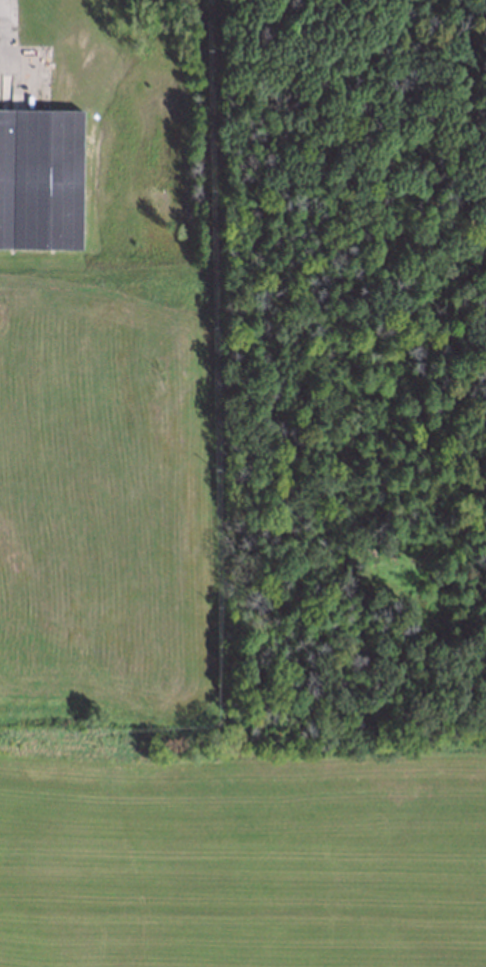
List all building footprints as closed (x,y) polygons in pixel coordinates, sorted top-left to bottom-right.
[(78,250),(0,249),(0,104),(80,105),(78,250)]
